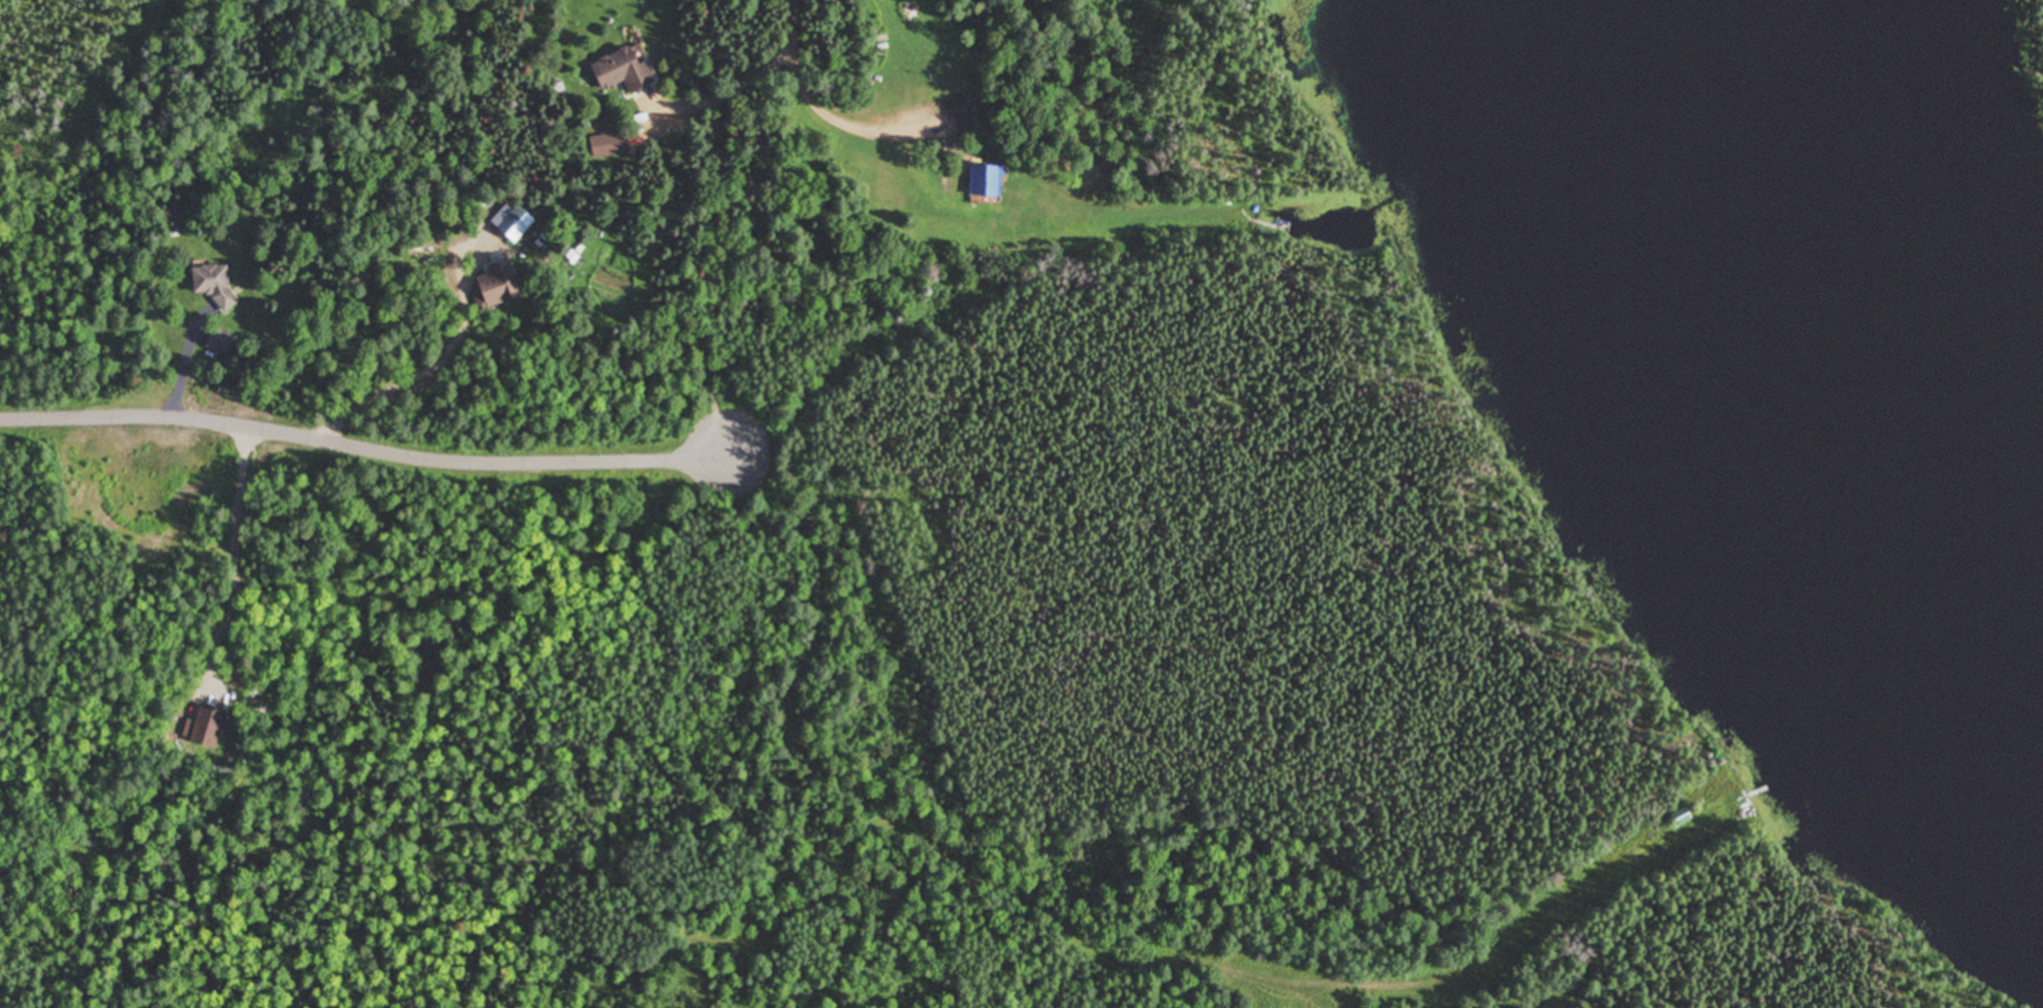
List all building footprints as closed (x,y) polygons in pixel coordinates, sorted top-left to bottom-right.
[(602,90),(625,81),(630,93),(656,83),(648,61),(639,64),(632,46),(591,62),(602,90)] [(975,197),(1000,197),(1000,166),(975,166),(975,197)] [(515,244),(536,221),(518,204),(497,227),(515,244)] [(489,266),(491,274),(478,277),(486,307),(521,298),(511,260),(489,266)] [(229,265),(192,268),(194,294),(216,293),(218,309),(232,308),(229,265)] [(237,337),(216,327),(205,348),(226,358),(237,337)] [(1672,813),(1678,826),(1693,820),(1687,806),(1672,813)]
